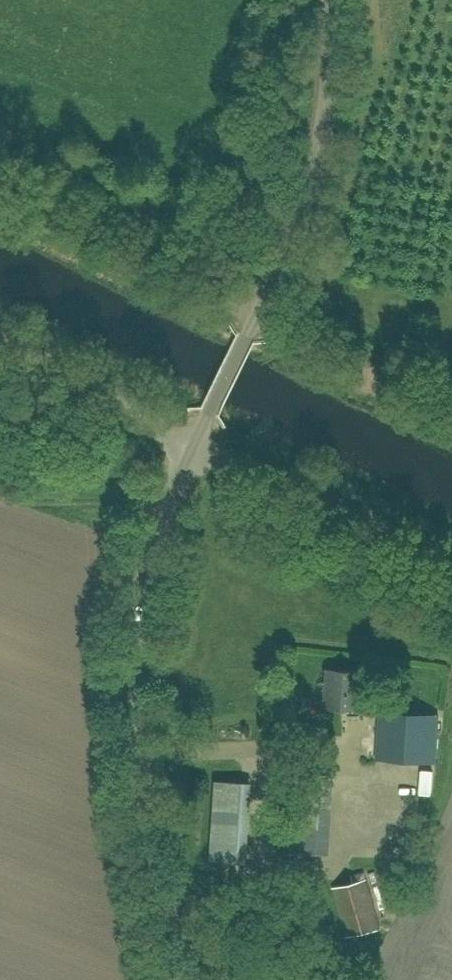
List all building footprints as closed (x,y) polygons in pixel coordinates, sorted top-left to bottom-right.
[(328,708),(365,711),(368,674),(331,671),(328,708)] [(442,714),(379,713),(378,761),(441,763),(442,714)] [(332,855),(339,775),(297,771),(290,851),(332,855)] [(365,875),(335,885),(350,935),(380,926),(365,875)]
